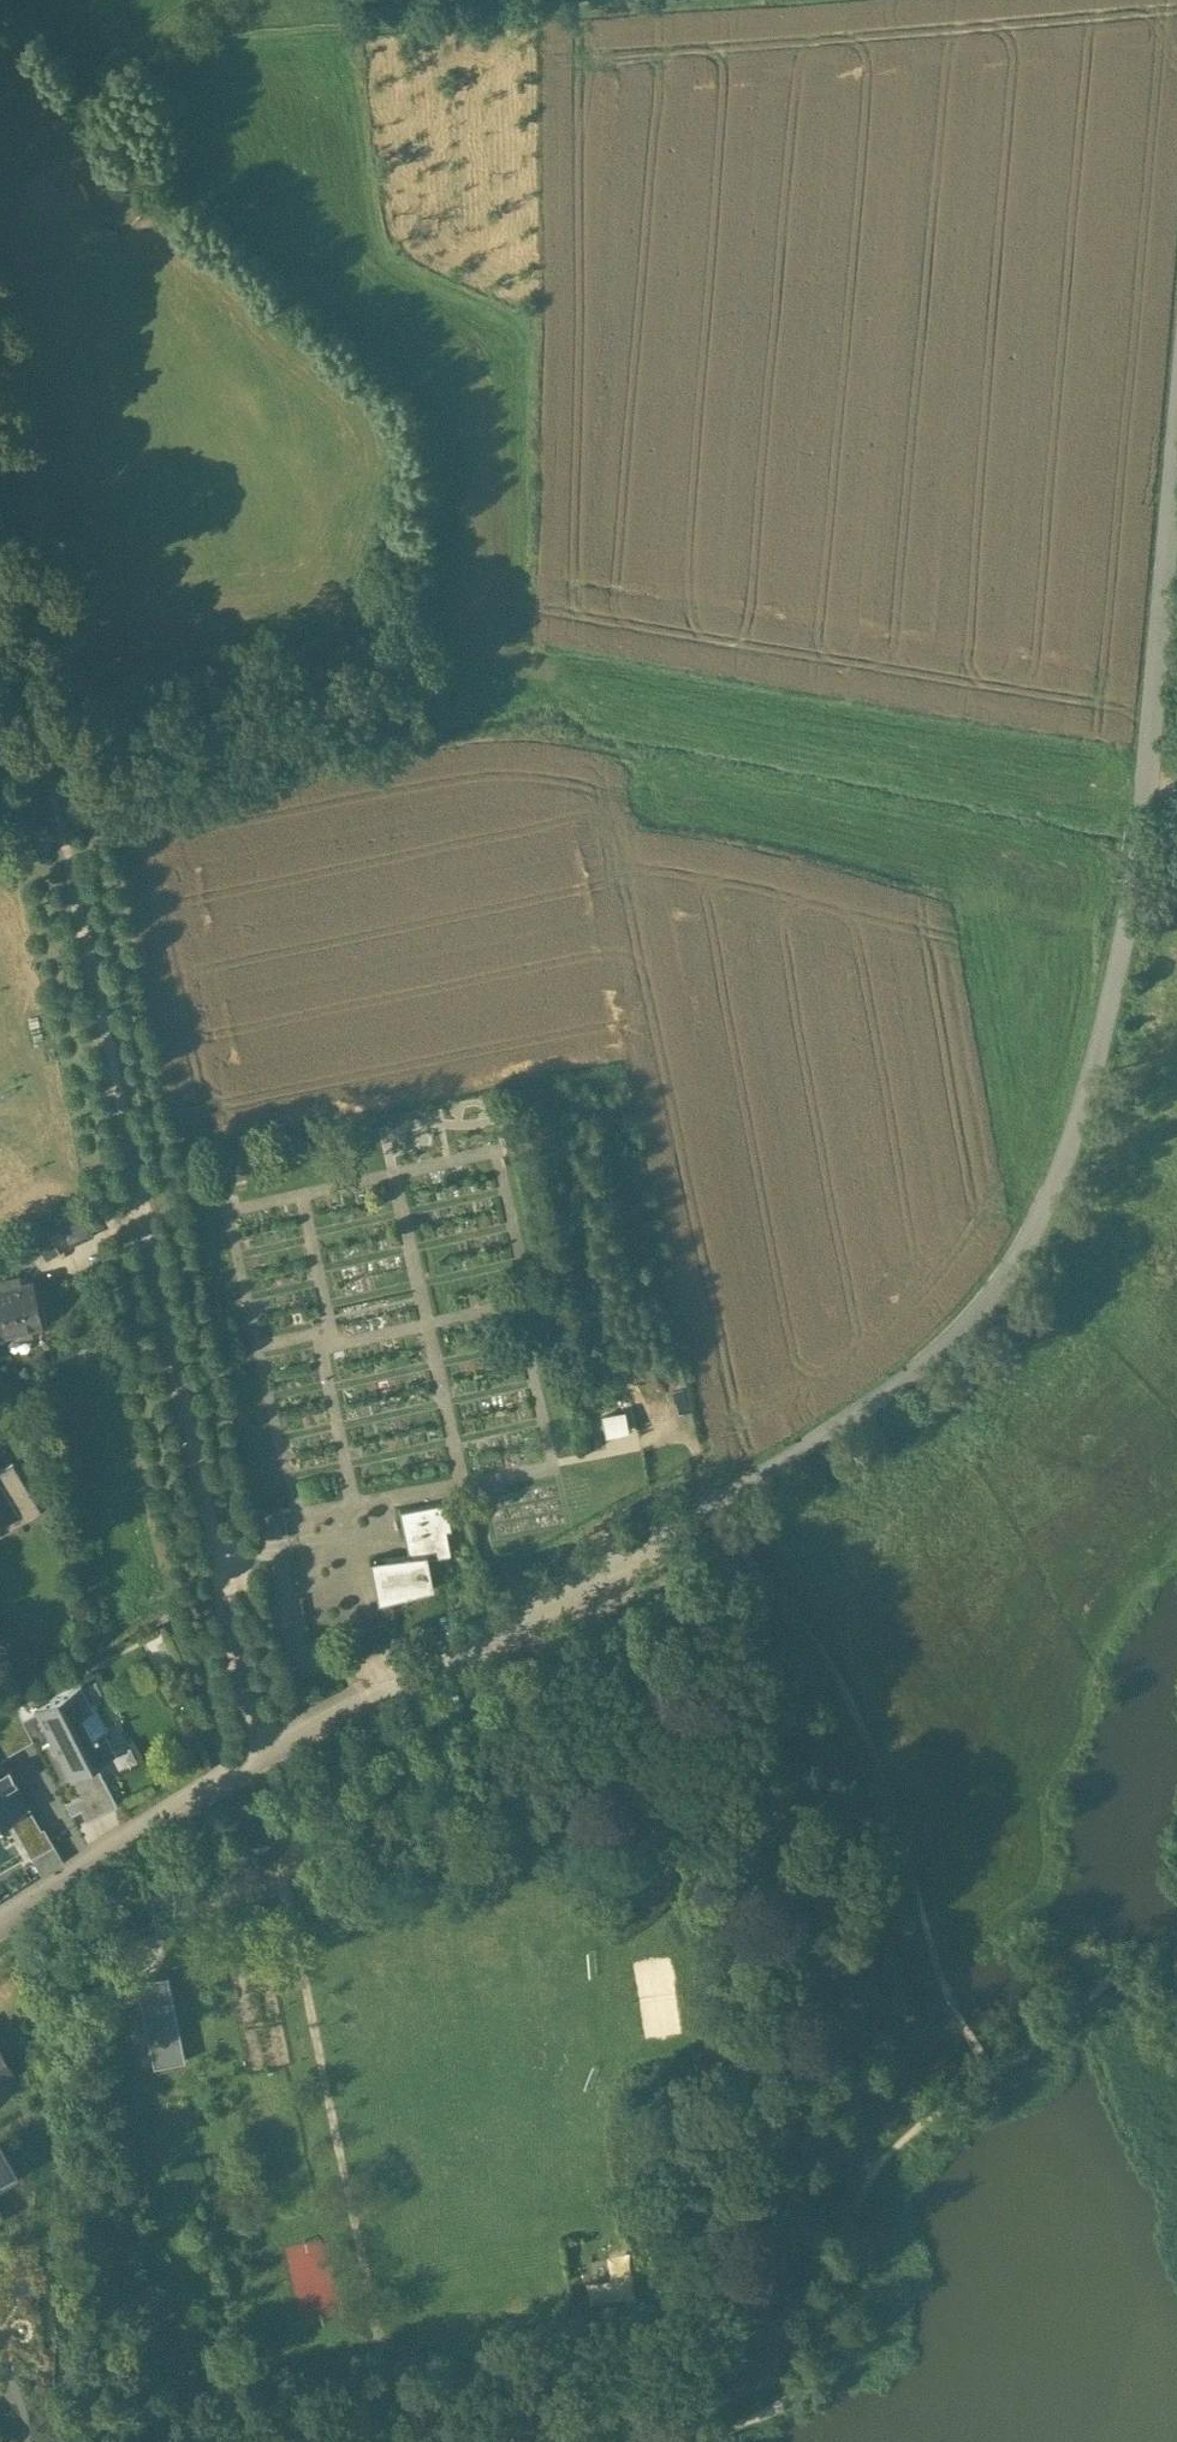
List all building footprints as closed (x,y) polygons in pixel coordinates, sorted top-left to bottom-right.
[(82,1209),(58,1220),(69,1244),(93,1234),(82,1209)] [(0,1278),(0,1335),(10,1333),(9,1328),(40,1322),(31,1280),(13,1283),(12,1276),(0,1278)] [(17,1516),(20,1520),(40,1508),(12,1461),(0,1468),(0,1527),(17,1516)] [(399,1509),(408,1554),(423,1552),(419,1533),(451,1527),(445,1500),(399,1509)] [(408,1554),(369,1558),(377,1600),(432,1586),(426,1552),(423,1552),(408,1554)] [(39,1703),(33,1706),(35,1711),(50,1740),(46,1743),(52,1754),(56,1752),(68,1775),(95,1761),(110,1753),(98,1731),(107,1727),(95,1703),(91,1705),(80,1682),(39,1703)] [(0,1707),(0,1750),(3,1755),(33,1738),(22,1718),(13,1699),(0,1707)] [(9,1816),(28,1805),(29,1804),(28,1803),(27,1803),(14,1780),(17,1779),(16,1777),(13,1779),(6,1768),(10,1766),(9,1765),(6,1766),(1,1757),(3,1756),(3,1755),(0,1750),(0,1821),(9,1816)] [(95,1761),(68,1775),(78,1794),(78,1795),(87,1790),(98,1813),(117,1803),(95,1761)] [(87,1790),(78,1795),(78,1794),(65,1800),(71,1812),(80,1808),(86,1819),(98,1813),(87,1790)] [(41,1826),(28,1805),(9,1816),(21,1837),(21,1838),(31,1855),(53,1842),(43,1825),(41,1826)] [(166,1975),(135,1982),(153,2067),(185,2060),(166,1975)] [(0,2134),(0,2183),(21,2172),(0,2134)] [(8,2217),(0,2202),(0,2222),(8,2217)]
